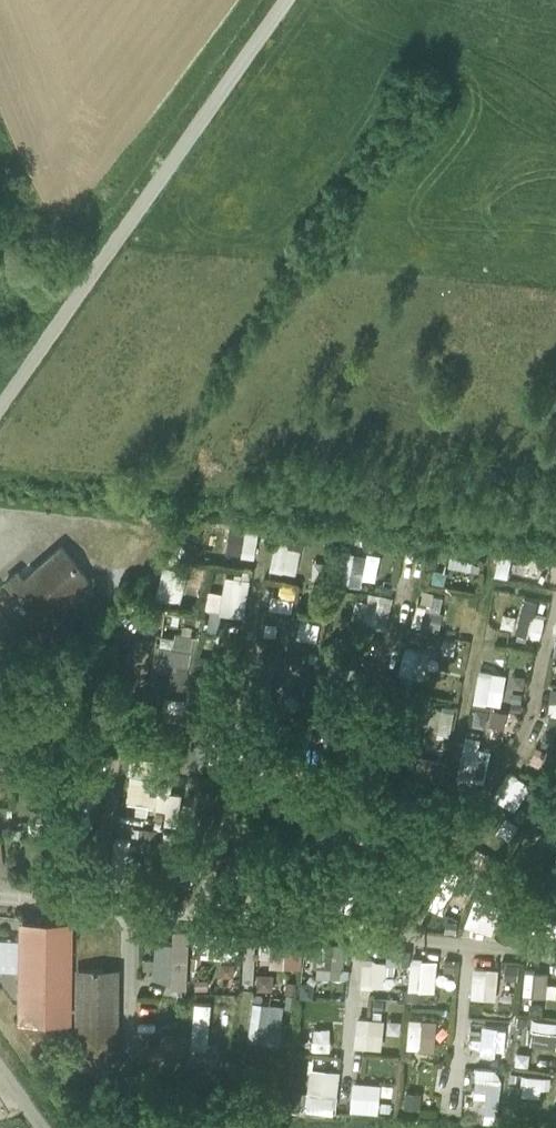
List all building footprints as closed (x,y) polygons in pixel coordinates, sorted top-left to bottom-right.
[(256,551),(254,524),(244,525),(245,552),(256,551)] [(276,540),(268,564),(292,572),(300,548),(276,540)] [(16,566),(0,579),(42,630),(68,609),(63,602),(88,581),(56,541),(20,570),(16,566)] [(502,574),(508,549),(499,547),(493,572),(502,574)] [(247,571),(223,570),(222,588),(208,587),(207,608),(245,609),(247,571)] [(520,597),(512,632),(538,638),(546,603),(520,597)] [(299,614),(295,634),(317,639),(321,619),(299,614)] [(156,631),(156,652),(170,653),(170,658),(192,658),(192,632),(156,631)] [(399,645),(396,672),(422,675),(424,647),(399,645)] [(473,668),(470,700),(499,703),(502,671),(473,668)] [(547,712),(555,712),(555,701),(547,700),(547,712)] [(460,735),(456,774),(484,778),(489,739),(460,735)] [(427,904),(455,917),(473,875),(445,863),(427,904)] [(461,922),(489,931),(499,900),(471,891),(461,922)] [(74,915),(18,914),(16,1019),(72,1020),(74,915)] [(183,986),(185,927),(149,926),(148,985),(183,986)] [(200,955),(235,955),(235,930),(200,930),(200,955)] [(267,936),(266,965),(301,965),(301,936),(267,936)] [(313,976),(344,977),(345,941),(314,940),(313,976)] [(432,990),(436,957),(408,954),(404,986),(432,990)] [(358,985),(388,986),(389,957),(359,956),(358,985)] [(495,995),(495,964),(469,964),(469,995),(495,995)] [(122,966),(76,965),(74,1064),(120,1065),(122,966)] [(545,967),(521,967),(520,993),(544,993),(545,967)] [(266,1039),(267,1001),(248,1000),(247,1038),(266,1039)] [(381,1045),(381,1015),(351,1015),(351,1045),(381,1045)] [(434,1046),(434,1016),(405,1015),(405,1046),(434,1046)] [(555,1043),(555,1017),(529,1016),(528,1042),(555,1043)] [(473,1045),(493,1047),(496,1025),(475,1022),(473,1045)] [(304,1066),(303,1106),(334,1108),(335,1067),(304,1066)] [(477,1114),(478,1090),(454,1089),(453,1113),(477,1114)]
